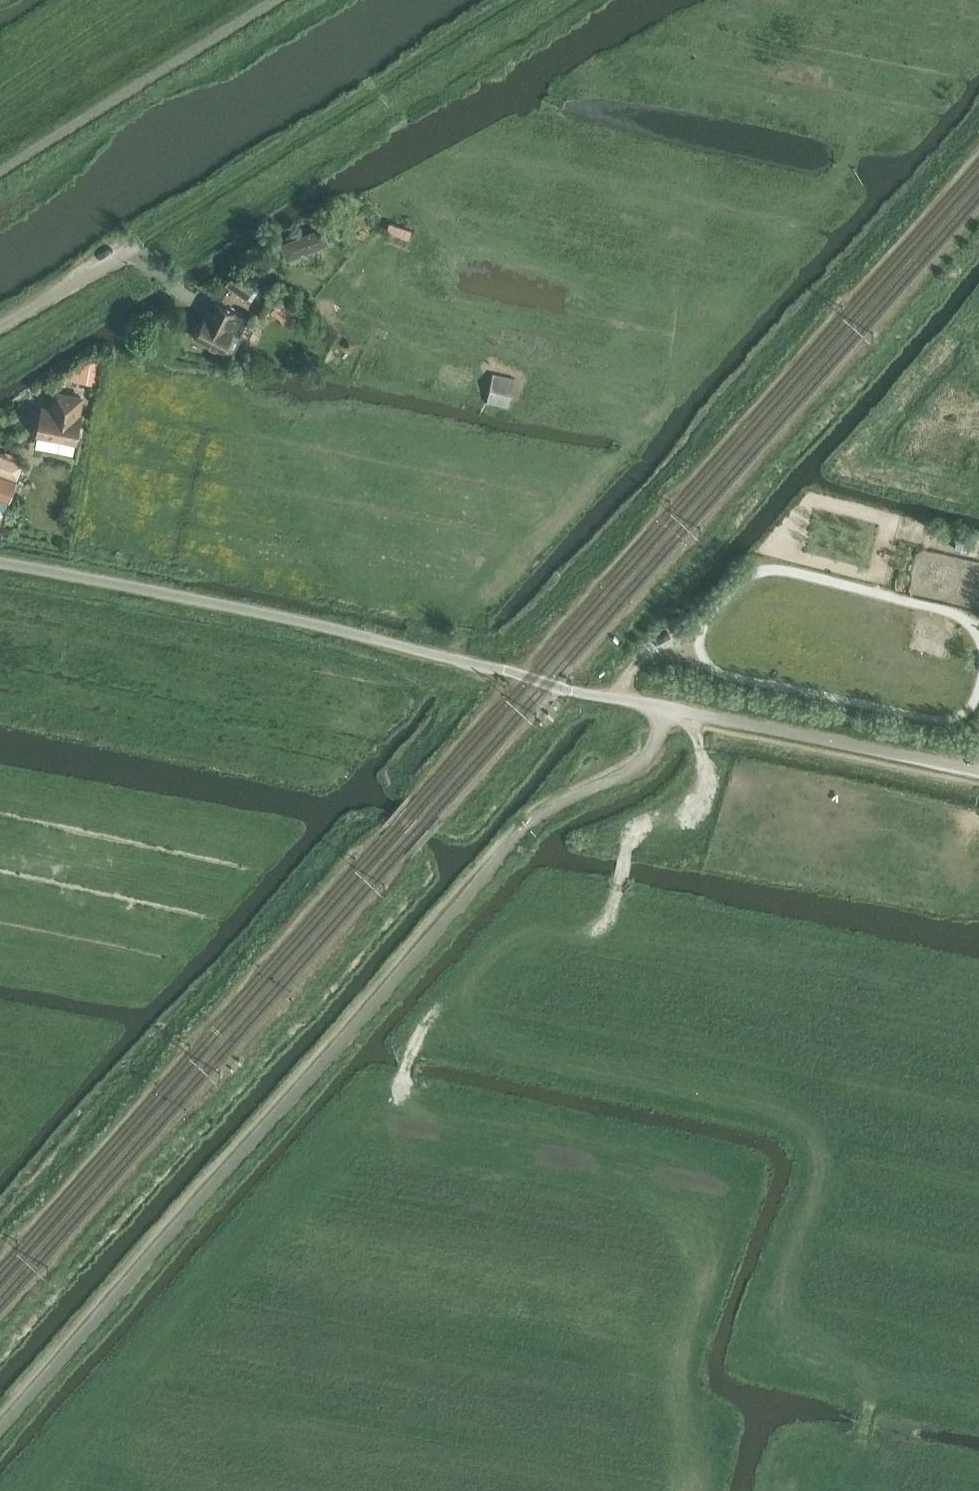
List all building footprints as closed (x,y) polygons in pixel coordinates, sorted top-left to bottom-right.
[(392,221),(389,228),(411,236),(414,228),(392,221)] [(247,299),(247,298),(258,283),(237,267),(225,284),(247,299)] [(281,299),(271,310),(280,318),(290,308),(281,299)] [(223,351),(230,337),(234,330),(240,333),(248,318),(217,302),(210,316),(206,314),(201,324),(198,323),(194,332),(196,333),(195,336),(223,351)] [(93,355),(62,376),(101,383),(106,357),(93,355)] [(488,402),(509,408),(515,378),(494,373),(488,402)] [(83,391),(58,386),(55,403),(45,402),(40,427),(78,434),(83,409),(80,408),(83,391)] [(18,479),(25,461),(0,451),(0,473),(18,479)] [(18,479),(0,473),(0,497),(10,501),(19,480),(18,479)]
